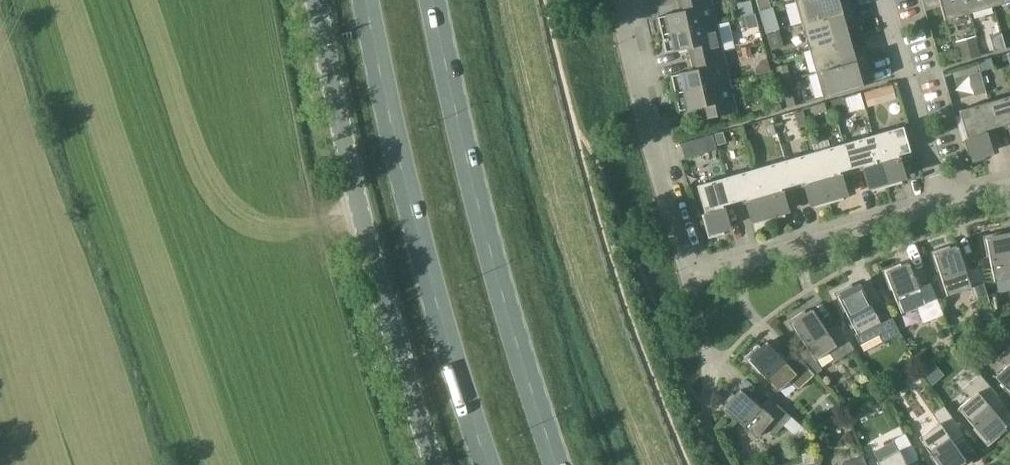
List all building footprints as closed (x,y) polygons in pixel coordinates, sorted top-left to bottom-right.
[(685,10),(658,17),(662,34),(715,22),(710,0),(683,0),(685,10)] [(744,16),(755,13),(754,13),(751,0),(750,0),(737,3),(740,17),(744,15),(744,16)] [(760,10),(771,7),(769,0),(757,0),(760,10)] [(802,24),(854,9),(852,0),(796,0),(802,24)] [(945,20),(970,13),(966,0),(939,0),(945,20)] [(994,6),(993,0),(966,0),(970,13),(994,6)] [(847,37),(845,31),(852,27),(851,23),(858,21),(854,9),(802,24),(809,48),(847,37)] [(758,26),(755,13),(744,16),(748,28),(758,26)] [(693,46),(696,57),(721,51),(715,22),(662,34),(666,52),(693,46)] [(993,51),(993,52),(1006,48),(1000,30),(991,33),(991,36),(989,36),(993,51)] [(809,48),(816,72),(868,58),(864,45),(857,47),(856,43),(849,43),(847,37),(809,48)] [(977,44),(960,48),(963,60),(980,55),(977,44)] [(752,55),(750,46),(741,48),(743,56),(752,55)] [(721,51),(696,57),(698,69),(671,75),(675,93),(728,80),(721,51)] [(761,59),(755,70),(756,74),(771,70),(767,58),(761,59)] [(871,70),(868,58),(816,72),(823,97),(861,86),(859,80),(866,76),(865,72),(871,70)] [(993,67),(990,58),(977,61),(980,71),(993,67)] [(776,67),(780,82),(791,79),(787,64),(776,67)] [(709,117),(735,111),(728,80),(675,93),(679,110),(706,104),(709,117)] [(879,103),(875,89),(863,92),(868,107),(879,103)] [(792,93),(785,95),(788,107),(796,105),(792,93)] [(989,101),(996,127),(1008,123),(1009,130),(1009,95),(989,101)] [(778,97),(763,101),(766,113),(782,109),(778,97)] [(842,97),(832,100),(835,113),(846,110),(842,97)] [(996,127),(989,101),(959,110),(967,138),(964,139),(971,163),(986,158),(985,154),(991,152),(984,130),(996,127)] [(814,115),(827,111),(824,102),(812,105),(814,115)] [(803,110),(794,113),(798,124),(806,121),(803,110)] [(773,123),(768,125),(771,135),(776,134),(773,123)] [(903,126),(873,135),(888,186),(902,182),(901,178),(904,177),(898,155),(910,151),(903,126)] [(723,131),(715,133),(718,145),(727,143),(723,131)] [(713,134),(681,143),(685,158),(717,149),(713,134)] [(873,135),(844,143),(851,168),(863,165),(869,187),(873,186),(874,190),(888,186),(873,135)] [(815,151),(830,203),(843,199),(842,195),(846,194),(839,172),(851,168),(844,143),(815,151)] [(815,151),(785,160),(793,185),(805,181),(811,204),(814,203),(816,207),(830,203),(815,151)] [(785,160),(756,168),(771,220),(785,216),(784,211),(787,210),(781,188),(793,185),(785,160)] [(756,168),(727,176),(734,202),(746,198),(752,220),(756,219),(757,224),(771,220),(756,168)] [(734,202),(727,176),(697,185),(705,214),(702,214),(709,238),(724,233),(723,229),(729,227),(722,205),(734,202)] [(1003,235),(1003,231),(983,235),(987,256),(989,256),(994,281),(1009,278),(1009,233),(1003,235)] [(974,299),(988,295),(978,266),(966,270),(958,246),(951,248),(949,245),(931,251),(937,272),(939,271),(947,295),(971,288),(974,299)] [(942,310),(931,282),(919,287),(909,263),(902,266),(901,262),(882,270),(890,290),(892,289),(902,313),(916,307),(922,323),(944,315),(942,310)] [(846,311),(857,333),(855,334),(860,344),(879,335),(883,342),(900,333),(897,327),(883,300),(872,306),(860,283),(853,287),(852,284),(834,293),(844,312),(846,311)] [(836,361),(855,349),(838,323),(827,330),(813,309),(807,313),(805,310),(788,321),(800,340),(802,338),(816,360),(829,351),(836,361)] [(987,326),(978,332),(981,336),(990,330),(987,326)] [(799,390),(815,374),(794,351),(784,360),(767,341),(761,347),(759,344),(744,358),(759,374),(761,372),(778,391),(790,380),(799,390)] [(999,357),(1007,365),(996,376),(1009,391),(1009,346),(999,357)] [(921,369),(926,376),(938,367),(933,361),(921,369)] [(963,389),(971,398),(958,408),(975,427),(973,429),(987,446),(1003,433),(1000,430),(1006,425),(994,410),(1004,401),(980,374),(963,389)] [(776,433),(791,416),(769,396),(760,406),(741,389),(736,395),(733,393),(720,408),(736,422),(738,421),(757,437),(767,425),(776,433)] [(954,442),(965,435),(944,405),(933,413),(940,423),(919,437),(934,458),(932,459),(936,464),(961,464),(959,463),(965,458),(954,442)] [(919,459),(905,433),(893,439),(899,450),(877,462),(879,464),(909,464),(919,459)] [(863,455),(842,464),(867,464),(863,455)]
